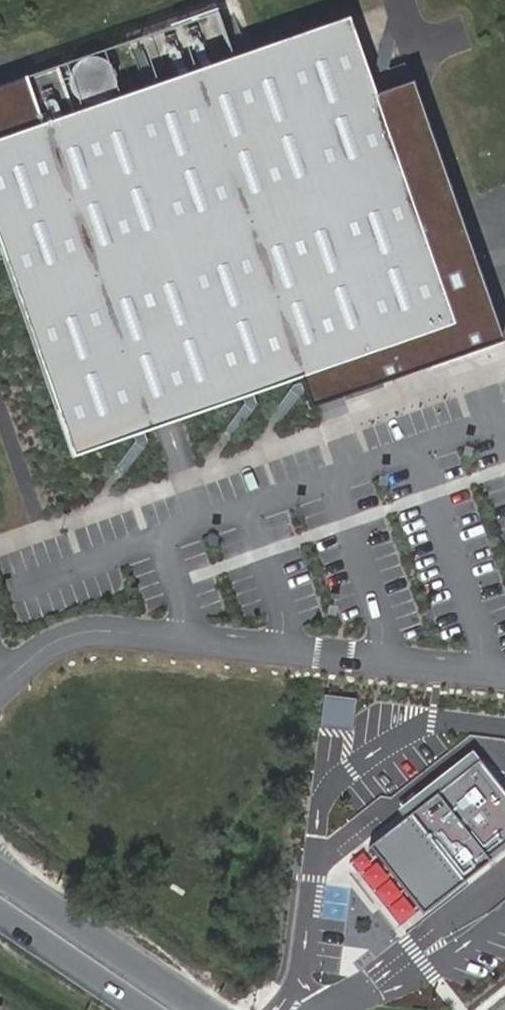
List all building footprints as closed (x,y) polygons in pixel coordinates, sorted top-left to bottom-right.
[(0,87),(0,255),(71,458),(168,424),(297,380),(307,409),(330,402),(467,354),(499,344),(410,83),(372,95),(346,20),(55,122),(38,74),(0,87)] [(356,700),(323,696),(319,727),(353,731),(356,700)] [(473,748),(394,809),(404,821),(372,846),(425,914),(504,852),(504,790),(475,751),(473,748)]
